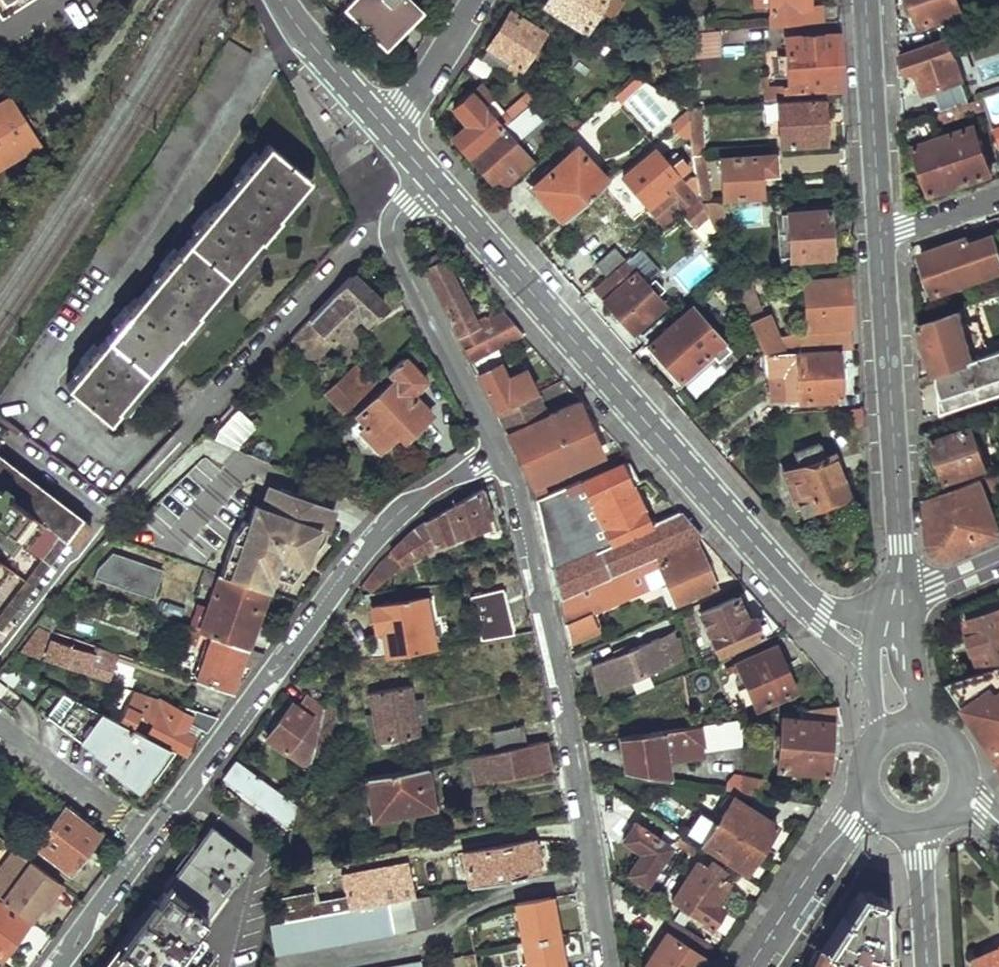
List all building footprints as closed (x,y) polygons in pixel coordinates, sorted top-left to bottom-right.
[(402,0),(335,0),(373,42),(410,10),(402,0)] [(543,4),(583,30),(596,10),(602,0),(545,0),(543,4)] [(596,10),(611,19),(623,0),(602,0),(596,10)] [(756,7),(770,6),(772,26),(825,22),(823,7),(811,7),(810,0),(756,0),(756,7)] [(958,0),(912,0),(921,26),(962,11),(958,0)] [(544,31),(511,11),(482,58),(504,72),(510,62),(521,69),(530,54),(536,45),(544,31)] [(705,15),(689,16),(686,32),(702,31),(705,15)] [(719,61),(717,30),(702,31),(686,32),(686,39),(687,63),(719,61)] [(842,90),(839,34),(787,38),(790,85),(766,88),(768,102),(780,101),(798,99),(824,97),(822,90),(842,90)] [(948,39),(899,56),(900,74),(917,68),(926,92),(963,79),(948,39)] [(536,45),(530,54),(537,58),(542,49),(536,45)] [(504,72),(482,58),(474,71),(496,84),(504,72)] [(638,76),(616,95),(621,101),(645,80),(638,76)] [(492,97),(482,86),(456,110),(468,124),(453,138),(456,142),(467,154),(500,125),(502,128),(517,115),(511,107),(502,115),(495,122),(482,105),(489,99),(492,97)] [(0,101),(0,161),(35,140),(9,96),(0,101)] [(824,97),(798,99),(801,143),(825,141),(824,97)] [(985,108),(982,97),(903,123),(905,148),(913,145),(930,193),(990,172),(974,125),(940,137),(936,125),(985,108)] [(482,105),(495,122),(502,115),(489,99),(482,105)] [(798,99),(780,101),(783,144),(801,143),(798,99)] [(536,106),(531,102),(517,115),(502,128),(504,131),(473,158),(484,170),(494,181),(499,176),(503,182),(530,159),(509,135),(530,117),(528,114),(536,106)] [(764,104),(732,109),(732,108),(709,112),(712,131),(768,121),(764,104)] [(702,107),(690,108),(692,130),(704,130),(702,107)] [(583,124),(572,117),(555,132),(563,141),(583,124)] [(704,130),(692,130),(695,157),(706,156),(707,156),(704,130)] [(68,385),(108,418),(307,177),(268,143),(68,385)] [(609,181),(580,148),(535,187),(539,192),(565,222),(574,214),(609,181)] [(668,163),(657,149),(625,176),(645,202),(664,187),(667,191),(649,205),(663,223),(681,208),(699,193),(697,175),(692,175),(685,182),(679,176),(688,166),(678,155),(668,163)] [(779,155),(723,159),(725,195),(761,194),(760,175),(779,172),(779,155)] [(714,200),(706,156),(695,157),(697,175),(699,193),(700,197),(702,201),(714,200)] [(702,201),(700,197),(683,210),(697,225),(708,217),(702,202),(702,201)] [(724,201),(702,202),(708,217),(713,229),(726,228),(724,201)] [(832,255),(829,210),(790,212),(793,257),(832,255)] [(997,238),(972,246),(970,238),(921,254),(934,293),(998,271),(998,243),(997,238)] [(625,260),(615,250),(598,265),(607,277),(617,268),(625,260)] [(440,253),(420,262),(424,269),(443,260),(440,253)] [(623,276),(632,268),(635,271),(639,268),(630,257),(625,260),(617,268),(623,276)] [(491,351),(521,335),(499,310),(476,322),(464,298),(443,260),(424,269),(471,363),(491,351)] [(635,271),(632,268),(623,276),(617,268),(607,277),(595,287),(617,313),(634,332),(664,305),(652,291),(660,284),(651,274),(643,281),(635,271)] [(357,312),(366,320),(384,302),(351,271),(289,339),(307,358),(310,355),(318,355),(357,312)] [(852,347),(848,279),(804,282),(807,331),(777,334),(767,311),(762,313),(750,284),(763,282),(763,275),(733,277),(764,352),(852,347)] [(730,350),(692,307),(649,344),(673,371),(680,379),(711,352),(719,360),(730,350)] [(972,359),(958,312),(920,326),(935,371),(972,359)] [(839,350),(765,354),(766,372),(785,374),(788,400),(841,398),(839,350)] [(495,411),(535,392),(529,380),(524,371),(505,379),(491,351),(471,363),(495,411)] [(940,372),(952,413),(998,397),(998,353),(940,372)] [(353,417),(387,455),(430,413),(410,392),(424,379),(404,356),(389,370),(395,376),(353,417)] [(355,366),(327,392),(344,410),(372,385),(355,366)] [(506,432),(547,414),(535,392),(495,411),(506,432)] [(560,407),(547,414),(506,432),(532,483),(547,475),(599,451),(596,443),(574,400),(560,407)] [(242,439),(254,422),(237,410),(225,427),(242,439)] [(986,469),(973,428),(935,439),(949,482),(986,469)] [(847,493),(830,453),(823,456),(818,442),(794,453),(800,467),(786,473),(796,496),(802,512),(847,493)] [(692,537),(698,534),(686,521),(675,508),(647,521),(631,483),(639,479),(637,474),(631,458),(580,481),(579,480),(554,490),(535,499),(556,597),(623,568),(654,554),(692,537)] [(988,477),(996,496),(998,495),(998,473),(988,477)] [(72,529),(0,475),(0,625),(72,529)] [(547,475),(532,483),(535,499),(554,490),(547,475)] [(928,496),(930,541),(933,547),(939,553),(943,555),(952,555),(998,534),(998,524),(981,480),(928,496)] [(305,496),(283,486),(281,492),(274,488),(265,508),(260,506),(252,524),(247,522),(245,523),(242,522),(237,534),(236,533),(220,573),(267,590),(274,573),(289,579),(293,570),(301,573),(305,564),(309,565),(314,550),(323,539),(328,524),(333,510),(304,498),(305,496)] [(483,488),(414,529),(388,552),(401,566),(413,555),(420,552),(429,547),(495,527),(483,488)] [(654,554),(675,602),(712,586),(706,571),(692,537),(654,554)] [(154,596),(163,564),(105,549),(96,580),(154,596)] [(383,556),(362,585),(370,594),(401,566),(388,552),(383,556)] [(633,591),(623,568),(556,597),(565,643),(595,629),(588,613),(633,591)] [(293,570),(289,579),(297,583),(301,573),(293,570)] [(246,629),(253,632),(254,629),(267,590),(220,573),(197,631),(200,632),(211,636),(239,646),(246,629)] [(482,639),(512,634),(500,586),(469,591),(482,639)] [(385,657),(433,648),(421,596),(370,604),(373,630),(380,628),(385,657)] [(716,651),(758,633),(753,622),(749,615),(743,617),(733,596),(698,611),(716,651)] [(968,621),(982,665),(998,660),(998,610),(968,621)] [(16,649),(35,656),(45,629),(34,626),(16,649)] [(182,636),(195,642),(200,632),(197,631),(185,626),(182,636)] [(239,646),(246,649),(253,632),(246,629),(239,646)] [(659,641),(670,636),(669,630),(657,636),(659,641)] [(241,664),(251,669),(262,655),(246,649),(239,646),(211,636),(198,675),(231,687),(241,664)] [(657,636),(591,664),(597,694),(675,659),(670,636),(659,641),(657,636)] [(87,653),(49,639),(43,657),(108,679),(114,661),(87,653)] [(90,645),(87,653),(114,661),(117,654),(90,645)] [(779,661),(772,646),(736,661),(725,666),(727,672),(739,668),(752,700),(789,685),(779,661)] [(953,679),(979,718),(984,714),(993,727),(998,723),(998,665),(953,679)] [(376,745),(419,737),(409,687),(365,693),(376,745)] [(197,729),(205,733),(216,719),(134,690),(119,723),(136,732),(144,716),(154,721),(158,726),(152,737),(184,752),(197,729)] [(288,754),(308,766),(314,742),(322,709),(306,697),(296,708),(291,704),(267,738),(288,754)] [(119,723),(73,699),(56,723),(142,786),(169,749),(136,732),(119,723)] [(314,742),(323,744),(333,703),(323,702),(322,709),(314,742)] [(773,766),(825,770),(830,723),(838,724),(835,709),(834,703),(797,709),(799,718),(776,717),(773,766)] [(979,718),(998,747),(998,723),(993,727),(984,714),(979,718)] [(739,719),(617,738),(620,755),(666,763),(696,758),(703,753),(739,748),(739,719)] [(494,752),(526,745),(521,726),(490,731),(494,752)] [(470,783),(547,768),(541,743),(526,745),(494,752),(458,758),(462,775),(459,776),(462,790),(470,787),(470,783)] [(666,763),(620,755),(623,772),(668,780),(666,763)] [(291,829),(298,806),(234,758),(220,776),(291,829)] [(370,821),(432,810),(423,765),(360,777),(370,821)] [(739,777),(729,775),(726,790),(740,792),(739,777)] [(740,792),(760,795),(761,781),(739,777),(740,792)] [(702,844),(745,872),(775,825),(733,798),(702,844)] [(36,843),(71,869),(97,834),(65,808),(36,843)] [(624,871),(641,886),(666,849),(633,823),(620,839),(637,853),(624,871)] [(173,959),(250,857),(211,828),(105,966),(183,966),(173,959)] [(469,886),(538,873),(530,839),(464,853),(469,886)] [(29,920),(39,905),(57,880),(16,849),(0,869),(0,899),(29,920)] [(410,897),(415,896),(409,862),(344,876),(350,909),(389,901),(410,897)] [(669,900),(708,925),(718,910),(710,905),(725,882),(735,888),(743,878),(723,864),(720,868),(710,862),(705,868),(695,862),(669,900)] [(611,897),(624,898),(628,892),(608,878),(611,897)] [(39,905),(46,911),(64,885),(57,880),(39,905)] [(284,921),(310,916),(306,892),(279,897),(284,921)] [(410,897),(413,920),(426,918),(422,895),(415,896),(410,897)] [(523,942),(557,936),(550,897),(515,903),(523,942)] [(274,953),(394,929),(389,901),(350,909),(310,916),(284,921),(269,924),(274,953)] [(859,948),(875,951),(873,905),(862,903),(828,953),(851,963),(859,948)] [(0,958),(25,923),(0,905),(0,958)] [(670,920),(663,931),(661,930),(649,948),(653,951),(642,966),(699,966),(705,958),(703,956),(710,946),(670,920)] [(26,924),(21,941),(41,947),(46,930),(26,924)] [(557,936),(523,942),(528,966),(563,966),(557,936)] [(855,965),(851,963),(828,953),(818,947),(807,966),(854,966),(855,965)] [(896,956),(875,951),(859,948),(851,963),(855,965),(854,966),(897,966),(896,956)] [(975,958),(979,966),(998,966),(998,949),(975,958)]
